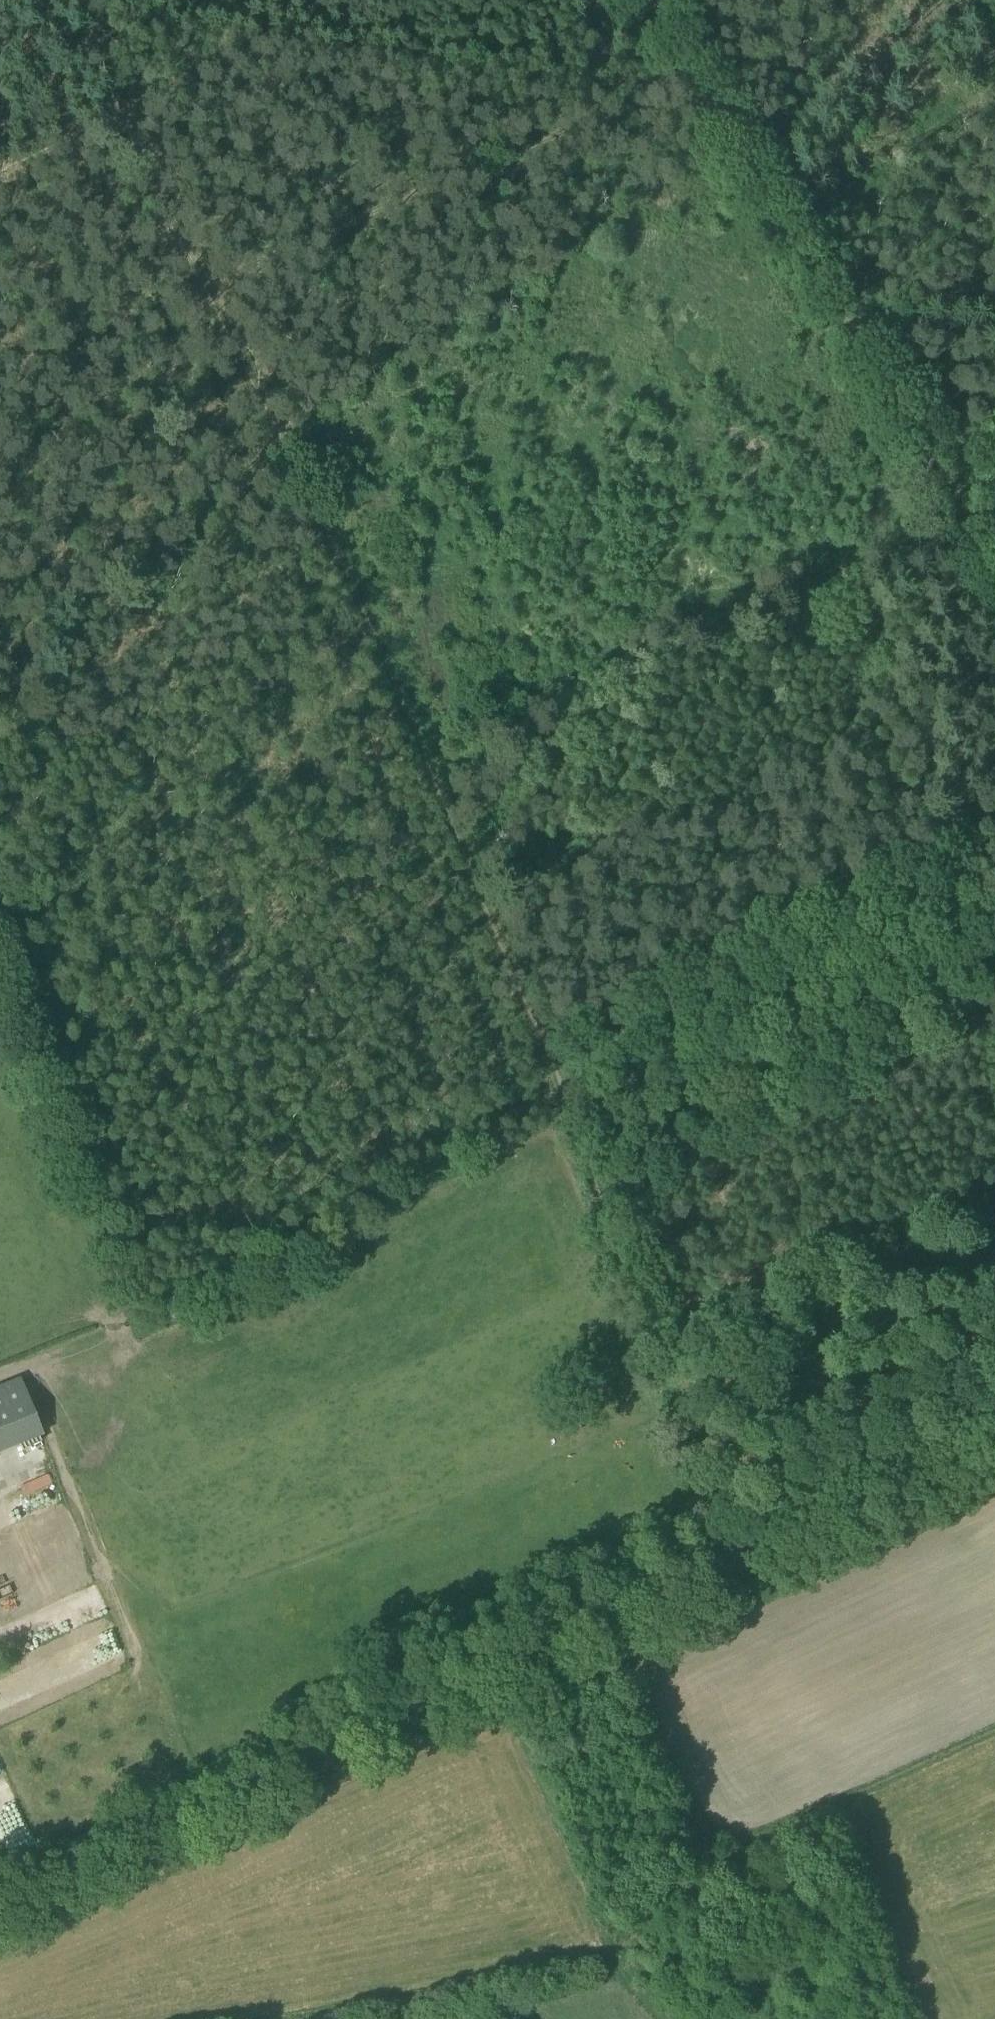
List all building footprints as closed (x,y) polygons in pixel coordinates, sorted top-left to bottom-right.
[(0,1386),(0,1454),(43,1436),(20,1378),(0,1386)]
